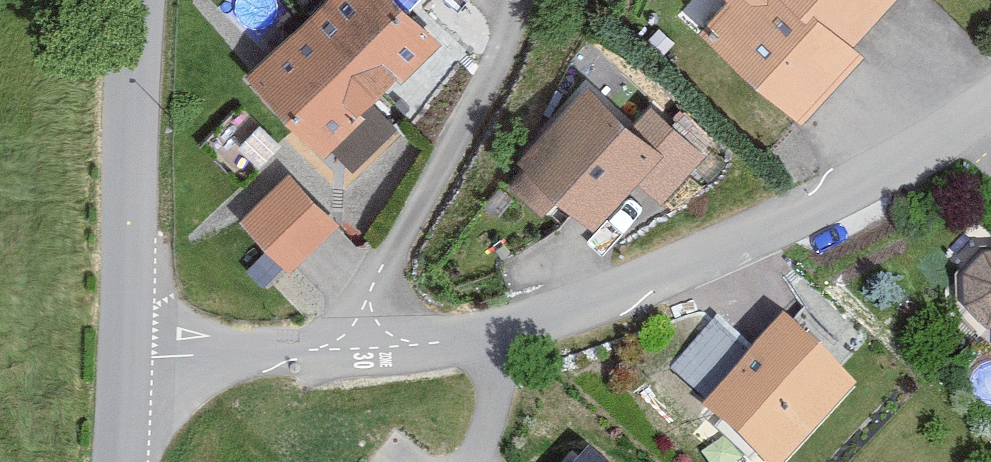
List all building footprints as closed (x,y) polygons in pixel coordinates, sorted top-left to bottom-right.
[(244,68),(321,147),(441,33),(409,0),(314,0),(244,68)] [(704,21),(798,111),(859,47),(848,37),(883,0),(724,0),(704,21)] [(586,77),(521,149),(593,213),(641,160),(670,187),(709,145),(651,93),(630,116),(586,77)] [(286,164),(235,215),(289,268),(339,217),(286,164)] [(983,249),(962,274),(966,303),(988,323),(990,323),(990,249),(983,249)] [(699,399),(769,461),(784,461),(858,381),(780,310),(699,399)] [(558,461),(607,461),(580,438),(558,461)]
